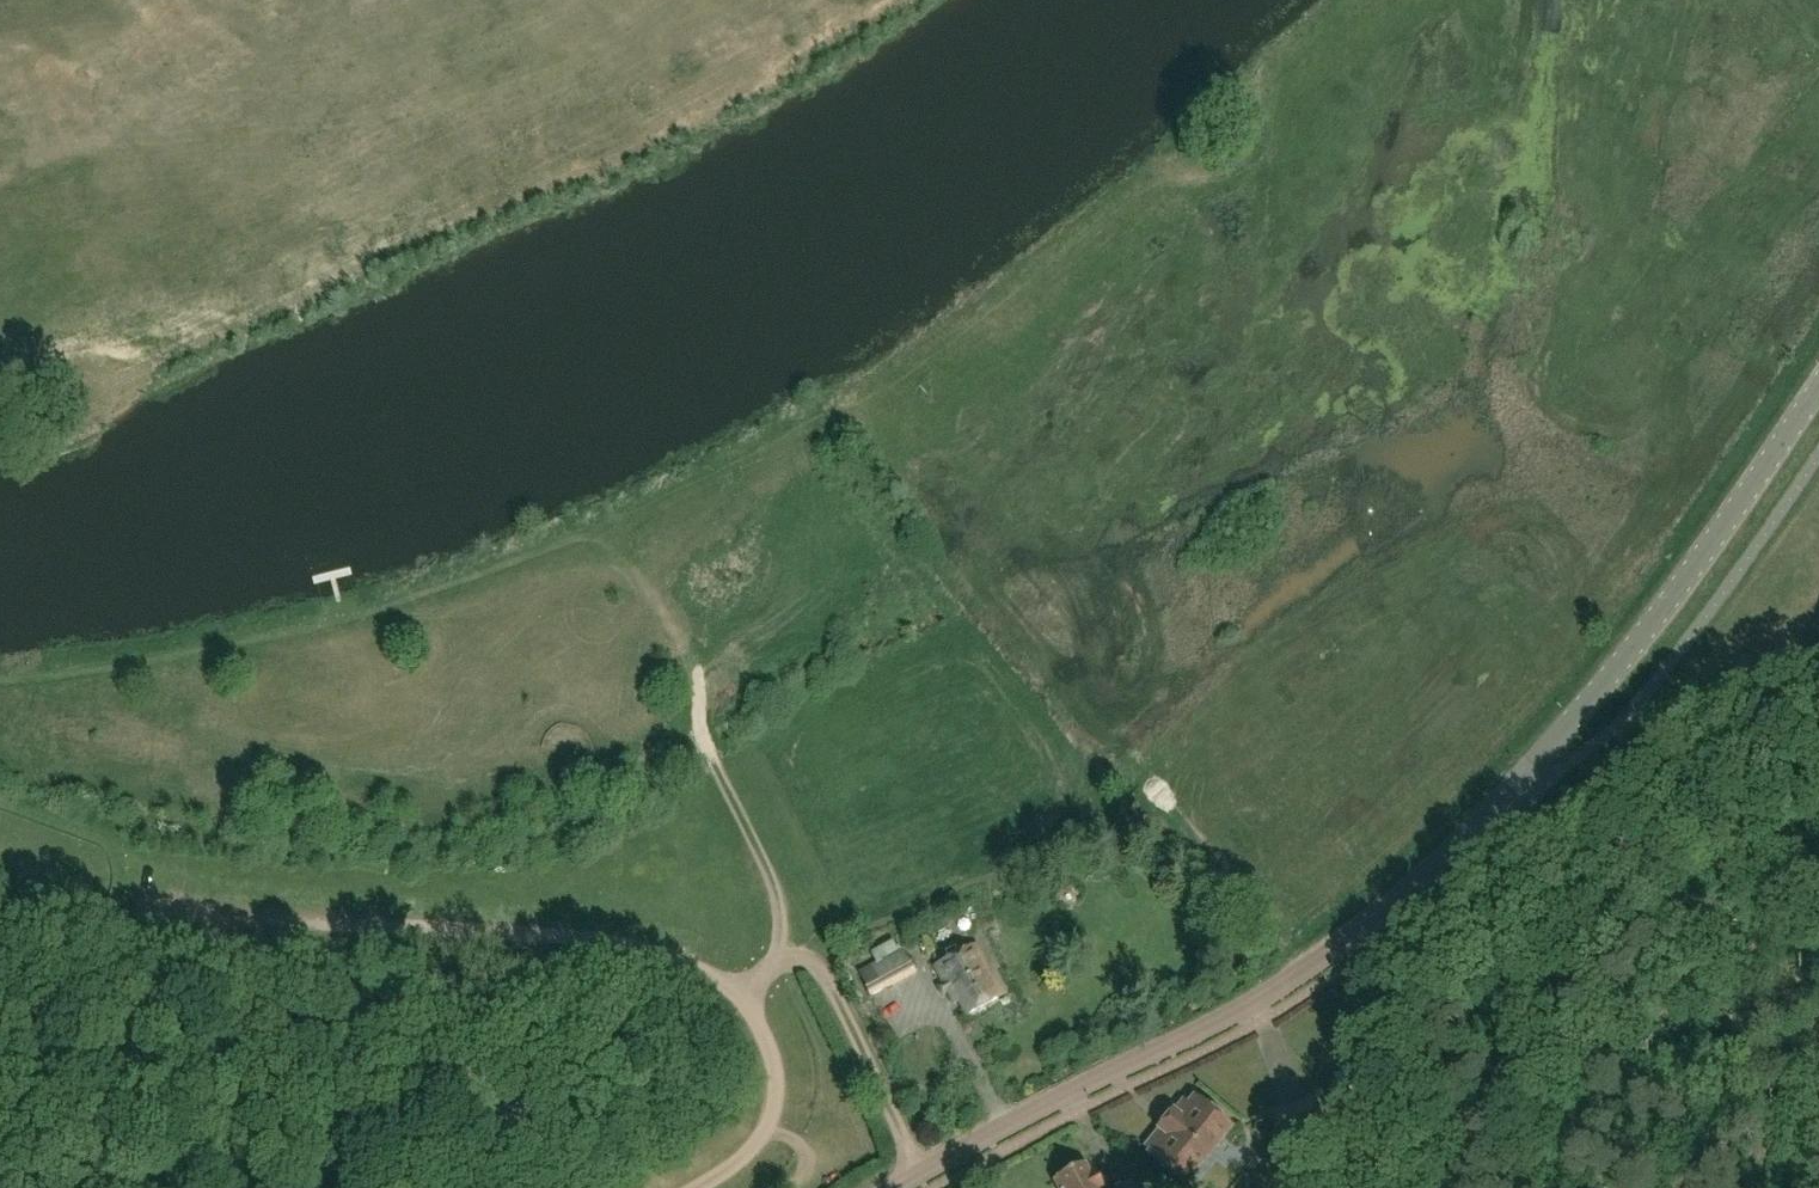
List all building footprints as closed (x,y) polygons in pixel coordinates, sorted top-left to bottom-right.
[(973,946),(934,967),(955,1005),(956,1004),(964,1017),(1001,996),(973,946)] [(871,998),(915,975),(901,953),(859,974),(871,998)] [(1147,1153),(1146,1155),(1145,1156),(1184,1187),(1230,1130),(1192,1099),(1187,1106),(1183,1102),(1144,1150),(1147,1153)] [(1057,1179),(1061,1187),(1058,1187),(1105,1187),(1096,1169),(1091,1172),(1087,1164),(1057,1179)]
